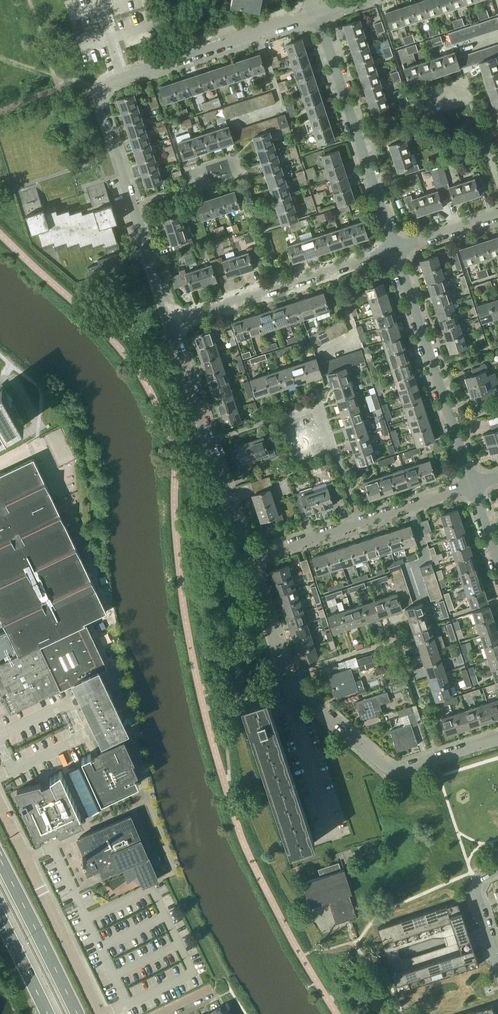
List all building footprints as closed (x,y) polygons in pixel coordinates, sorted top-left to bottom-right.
[(411,3),(417,20),(429,16),(423,0),(419,0),(411,3)] [(429,16),(441,12),(437,0),(423,0),(429,16)] [(441,12),(454,8),(451,0),(437,0),(441,12)] [(454,8),(466,4),(464,0),(451,0),(454,8)] [(411,3),(399,6),(405,24),(417,20),(411,3)] [(391,29),(405,24),(399,6),(385,11),(391,29)] [(490,31),(496,30),(492,18),(487,20),(490,31)] [(343,26),(347,38),(364,32),(361,20),(343,26)] [(490,31),(487,20),(481,22),(485,33),(490,31)] [(479,35),(485,33),(481,22),(476,24),(479,35)] [(479,35),(476,24),(470,26),(474,37),(479,35)] [(468,39),(474,37),(470,26),(465,27),(468,39)] [(468,39),(465,27),(459,29),(463,41),(468,39)] [(458,42),(463,41),(459,29),(454,31),(458,42)] [(454,31),(448,33),(452,44),(458,42),(454,31)] [(369,44),(364,32),(347,38),(351,50),(369,44)] [(285,44),(289,57),(307,52),(303,39),(285,44)] [(372,56),(369,44),(351,50),(355,62),(372,56)] [(497,57),(497,56),(497,55),(495,45),(489,47),(493,58),(497,57)] [(489,47),(484,49),(487,60),(493,58),(489,47)] [(482,61),(487,60),(484,49),(478,50),(482,61)] [(478,50),(473,52),(476,63),(479,62),(482,61),(478,50)] [(442,56),(447,73),(460,69),(456,58),(454,51),(442,56)] [(311,64),(307,52),(289,57),(294,70),(311,64)] [(471,65),(476,63),(473,52),(467,54),(471,65)] [(259,53),(246,57),(252,75),(265,70),(259,53)] [(467,54),(462,56),(465,67),(471,65),(467,54)] [(377,69),(372,56),(355,62),(359,75),(377,69)] [(442,56),(429,60),(435,77),(447,73),(442,56)] [(460,69),(465,67),(462,56),(456,58),(460,69)] [(246,57),(234,61),(240,78),(252,75),(246,57)] [(497,71),(497,60),(497,57),(493,58),(487,60),(482,61),(479,62),(483,75),(497,71)] [(429,60),(417,64),(423,81),(435,77),(429,60)] [(234,61),(222,65),(228,82),(240,78),(234,61)] [(315,76),(311,64),(294,70),(297,82),(315,76)] [(410,85),(423,81),(417,64),(404,68),(410,85)] [(222,65),(210,69),(216,86),(228,82),(222,65)] [(210,69),(197,73),(203,91),(216,86),(210,69)] [(381,82),(377,69),(359,75),(363,88),(381,82)] [(483,75),(487,88),(497,84),(497,71),(483,75)] [(197,73),(185,77),(190,95),(203,91),(197,73)] [(319,88),(315,76),(297,82),(301,94),(319,88)] [(185,77),(172,81),(178,99),(190,95),(185,77)] [(165,103),(178,99),(172,81),(160,85),(165,103)] [(363,88),(367,100),(385,94),(381,82),(363,88)] [(487,88),(491,100),(497,98),(497,84),(487,88)] [(323,101),(319,88),(301,94),(306,107),(323,101)] [(272,91),(267,93),(270,104),(276,103),(272,91)] [(267,93),(261,95),(265,106),(270,104),(267,93)] [(116,99),(121,113),(138,107),(134,94),(116,99)] [(389,107),(385,94),(367,100),(371,113),(389,107)] [(261,95),(256,97),(259,108),(265,106),(261,95)] [(256,97),(250,98),(254,110),(259,108),(256,97)] [(250,98),(245,100),(249,112),(254,110),(250,98)] [(245,100),(239,102),(243,113),(249,112),(245,100)] [(327,113),(323,101),(306,107),(310,119),(327,113)] [(239,102),(234,104),(238,115),(243,113),(239,102)] [(238,115),(234,104),(228,105),(232,117),(238,115)] [(228,105),(223,107),(226,119),(232,117),(228,105)] [(142,119),(138,107),(121,113),(125,125),(142,119)] [(331,126),(327,113),(310,119),(314,131),(331,126)] [(285,114),(276,117),(280,128),(280,127),(282,132),(290,130),(285,114)] [(276,117),(270,119),(274,129),(280,128),(276,117)] [(125,125),(129,137),(146,131),(142,119),(125,125)] [(270,119),(265,121),(268,131),(269,131),(274,129),(270,119)] [(265,121),(259,122),(263,133),(268,131),(265,121)] [(259,122),(253,124),(257,135),(263,133),(259,122)] [(253,124),(247,126),(251,137),(252,137),(257,135),(253,124)] [(215,130),(221,147),(234,143),(230,132),(228,126),(215,130)] [(247,126),(242,128),(245,139),(251,137),(247,126)] [(335,138),(331,126),(314,131),(318,144),(335,138)] [(242,128),(236,130),(240,141),(245,139),(242,128)] [(215,130),(203,134),(208,151),(221,147),(215,130)] [(234,143),(240,141),(236,130),(230,132),(234,143)] [(129,137),(133,150),(150,144),(146,131),(129,137)] [(256,149),(274,144),(269,131),(268,131),(263,133),(257,135),(252,137),(256,149)] [(392,158),(410,152),(406,140),(410,139),(408,133),(393,137),(395,144),(388,146),(392,158)] [(203,134),(191,138),(196,155),(208,151),(203,134)] [(184,159),(196,155),(191,138),(178,142),(184,159)] [(133,150),(137,162),(154,156),(150,144),(133,150)] [(278,157),(274,144),(256,149),(260,162),(278,157)] [(326,168),(343,162),(339,150),(322,155),(326,168)] [(414,165),(410,152),(392,158),(397,171),(404,169),(405,174),(420,169),(418,164),(414,165)] [(137,162),(141,175),(158,169),(154,156),(137,162)] [(282,169),(278,157),(260,162),(264,175),(282,169)] [(347,174),(343,162),(326,168),(330,180),(347,174)] [(437,167),(436,167),(430,169),(436,187),(436,186),(442,185),(442,184),(437,167)] [(162,181),(158,169),(141,175),(145,187),(162,181)] [(286,181),(282,169),(264,175),(268,187),(286,181)] [(474,179),(462,183),(467,199),(479,195),(477,189),(483,187),(478,173),(473,174),(474,179)] [(351,187),(347,174),(330,180),(334,193),(351,187)] [(268,187),(272,199),(290,193),(286,181),(268,187)] [(69,209),(57,213),(56,209),(45,212),(36,187),(19,193),(30,227),(32,233),(38,231),(42,245),(53,241),(55,245),(66,241),(67,245),(79,241),(80,245),(91,241),(93,245),(104,241),(105,245),(117,241),(111,223),(117,221),(115,216),(104,182),(87,188),(94,209),(83,213),(81,209),(70,213),(69,209)] [(442,185),(447,199),(452,197),(454,204),(467,199),(462,183),(449,187),(448,183),(442,185)] [(438,190),(425,195),(430,211),(443,207),(441,201),(447,199),(442,185),(436,186),(438,190)] [(334,193),(338,205),(338,206),(355,200),(351,187),(334,193)] [(234,189),(222,193),(228,211),(240,207),(234,189)] [(222,193),(209,197),(215,215),(228,211),(222,193)] [(294,206),(290,193),(272,199),(276,212),(294,206)] [(418,216),(430,211),(425,195),(413,199),(411,195),(405,197),(410,211),(415,209),(418,216)] [(202,219),(215,215),(209,197),(196,202),(202,219)] [(298,219),(294,206),(276,212),(281,225),(298,219)] [(166,232),(183,226),(180,214),(183,213),(181,207),(167,211),(169,218),(162,220),(166,232)] [(362,221),(349,225),(355,243),(368,238),(362,221)] [(241,234),(237,223),(232,225),(236,236),(241,234)] [(337,229),(343,246),(355,243),(349,225),(337,229)] [(188,239),(183,226),(166,232),(170,244),(177,242),(179,248),(193,244),(191,238),(188,239)] [(337,229),(325,233),(331,250),(343,246),(337,229)] [(312,237),(318,254),(331,250),(325,233),(312,237)] [(485,239),(491,257),(497,255),(497,239),(497,235),(485,239)] [(312,237),(300,241),(306,258),(318,254),(312,237)] [(485,239),(472,243),(479,261),(491,257),(485,239)] [(300,241),(287,245),(293,263),(306,258),(300,241)] [(465,265),(479,261),(472,243),(460,247),(465,265)] [(248,252),(235,256),(241,273),(253,269),(251,262),(257,260),(252,246),(246,248),(248,252)] [(121,252),(97,260),(99,263),(87,267),(91,278),(125,266),(121,252)] [(167,254),(170,262),(178,260),(176,252),(167,254)] [(419,261),(423,272),(440,267),(436,255),(419,261)] [(222,256),(215,258),(220,272),(226,271),(228,278),(241,273),(235,256),(223,260),(222,256)] [(211,264),(198,268),(204,286),(217,281),(214,274),(220,272),(215,258),(210,260),(211,264)] [(440,267),(423,272),(427,284),(443,278),(440,267)] [(204,286),(198,268),(186,272),(184,268),(179,270),(180,273),(184,284),(189,283),(191,290),(204,286)] [(174,287),(184,284),(180,273),(170,276),(174,287)] [(443,278),(427,284),(430,295),(447,290),(443,278)] [(370,302),(387,296),(382,283),(365,288),(370,302)] [(447,290),(430,295),(434,306),(451,301),(447,290)] [(323,292),(310,296),(315,313),(329,309),(323,292)] [(310,296),(297,301),(302,318),(315,313),(310,296)] [(391,309),(387,296),(370,302),(374,315),(391,309)] [(472,298),(471,298),(467,299),(472,316),(477,314),(472,298)] [(488,302),(493,318),(497,317),(497,298),(488,302)] [(297,301),(284,305),(290,322),(302,318),(297,301)] [(455,313),(451,301),(434,306),(438,318),(455,313)] [(482,322),(493,318),(488,302),(476,305),(482,322)] [(284,305),(271,309),(276,326),(290,322),(284,305)] [(271,309),(258,314),(263,330),(276,326),(271,309)] [(395,322),(391,309),(374,315),(378,328),(395,322)] [(458,324),(455,313),(438,318),(442,329),(458,324)] [(258,314),(245,318),(250,335),(263,330),(258,314)] [(336,323),(341,334),(347,331),(343,317),(338,319),(339,322),(336,323)] [(237,339),(250,335),(245,318),(231,322),(237,339)] [(479,320),(479,321),(474,322),(480,338),(485,337),(479,320)] [(400,335),(395,322),(378,328),(382,341),(400,335)] [(330,326),(335,337),(341,334),(336,323),(330,326)] [(442,329),(445,341),(462,335),(458,324),(442,329)] [(324,329),(329,340),(335,337),(330,326),(324,329)] [(193,335),(198,348),(215,343),(210,329),(193,335)] [(318,332),(323,343),(329,340),(324,329),(318,332)] [(318,332),(309,337),(312,348),(317,346),(323,343),(318,332)] [(404,348),(400,335),(382,341),(387,354),(404,348)] [(466,347),(462,335),(445,341),(449,352),(466,347)] [(219,356),(215,343),(198,348),(202,361),(219,356)] [(408,361),(404,348),(387,354),(391,367),(408,361)] [(359,362),(364,360),(361,349),(355,351),(359,362)] [(355,351),(349,353),(353,364),(359,362),(355,351)] [(353,364),(349,353),(344,355),(347,366),(353,364)] [(344,355),(338,357),(341,368),(347,366),(344,355)] [(223,369),(219,356),(202,361),(207,374),(223,369)] [(341,368),(338,357),(332,359),(336,370),(341,368)] [(302,362),(308,379),(321,375),(317,364),(315,358),(302,362)] [(330,372),(336,370),(332,359),(326,361),(330,372)] [(321,375),(330,372),(326,361),(317,364),(321,375)] [(412,374),(408,361),(391,367),(395,380),(412,374)] [(302,362),(289,367),(295,384),(308,379),(302,362)] [(464,377),(467,387),(496,378),(494,373),(486,375),(485,372),(487,371),(485,364),(471,369),(473,374),(464,377)] [(282,388),(295,384),(289,367),(276,371),(282,388)] [(332,386),(349,380),(345,368),(328,373),(332,386)] [(228,382),(223,369),(207,374),(211,388),(228,382)] [(276,371),(263,375),(269,392),(282,388),(276,371)] [(417,387),(412,374),(395,380),(399,393),(417,387)] [(256,397),(269,392),(263,375),(250,380),(256,397)] [(496,378),(467,387),(470,397),(479,394),(481,399),(495,395),(493,388),(490,389),(489,385),(497,383),(496,378)] [(353,394),(349,380),(332,386),(337,399),(353,394)] [(232,395),(228,382),(211,388),(215,400),(232,395)] [(24,424),(3,386),(0,388),(0,438),(24,424)] [(369,389),(373,402),(378,400),(374,387),(369,389)] [(421,400),(417,387),(399,393),(404,406),(421,400)] [(358,407),(353,394),(337,399),(341,412),(358,407)] [(215,400),(219,413),(236,408),(232,395),(215,400)] [(425,413),(421,400),(404,406),(408,419),(425,413)] [(362,420),(358,407),(341,412),(345,425),(362,420)] [(241,421),(236,408),(219,413),(224,427),(241,421)] [(429,426),(425,413),(408,419),(412,432),(429,426)] [(366,433),(362,420),(345,425),(350,438),(366,433)] [(485,444),(497,440),(497,423),(490,426),(491,431),(482,435),(485,444)] [(434,440),(429,426),(412,432),(417,445),(434,440)] [(350,438),(354,452),(371,446),(366,433),(350,438)] [(263,437),(250,441),(255,459),(268,455),(269,458),(276,456),(270,437),(264,439),(263,437)] [(485,444),(488,453),(497,450),(497,451),(497,440),(485,444)] [(243,463),(255,459),(250,441),(236,446),(237,448),(231,450),(237,468),(244,466),(243,463)] [(375,459),(371,446),(354,452),(358,465),(375,459)] [(106,611),(34,458),(0,473),(0,615),(7,630),(19,655),(85,624),(85,623),(84,622),(106,611)] [(416,465),(422,482),(435,478),(430,461),(416,465)] [(403,469),(409,486),(422,482),(416,465),(403,469)] [(390,474),(395,491),(409,486),(403,469),(390,474)] [(390,474),(377,478),(382,495),(395,491),(390,474)] [(257,508),(274,502),(269,489),(273,488),(269,476),(251,482),(255,494),(252,495),(257,508)] [(377,478),(364,482),(369,499),(382,495),(377,478)] [(327,488),(314,492),(320,509),(333,505),(332,502),(338,500),(332,482),(326,484),(327,488)] [(314,492),(312,488),(300,492),(300,493),(293,495),(299,513),(305,511),(306,513),(320,509),(314,492)] [(278,515),(274,502),(257,508),(261,521),(263,521),(265,526),(284,520),(282,514),(278,515)] [(440,515),(444,527),(461,521),(457,509),(440,515)] [(424,533),(429,531),(431,531),(428,519),(421,522),(424,533)] [(461,521),(444,527),(441,528),(442,532),(445,531),(448,538),(464,533),(461,521)] [(409,525),(397,529),(403,546),(415,542),(409,525)] [(397,529),(385,533),(390,550),(403,546),(397,529)] [(385,533),(373,537),(378,554),(390,550),(385,533)] [(451,550),(468,544),(464,533),(448,538),(451,550)] [(373,537),(361,541),(366,558),(378,554),(373,537)] [(361,541),(348,545),(354,562),(366,558),(361,541)] [(472,556),(468,544),(451,550),(447,551),(449,556),(453,554),(455,561),(472,556)] [(348,545),(336,549),(342,566),(354,562),(348,545)] [(336,549),(324,553),(330,570),(342,566),(336,549)] [(406,555),(408,561),(418,558),(418,557),(416,552),(406,555)] [(317,574),(330,570),(324,553),(312,557),(317,574)] [(441,553),(436,554),(432,556),(435,564),(439,562),(438,559),(443,558),(441,553)] [(459,572),(476,567),(472,556),(455,561),(459,572)] [(310,571),(306,559),(300,561),(304,573),(306,573),(310,571)] [(422,575),(434,571),(431,562),(419,566),(422,575)] [(396,565),(388,568),(390,573),(402,569),(400,564),(396,565)] [(271,571),(275,582),(291,577),(287,565),(271,571)] [(479,578),(476,567),(459,572),(463,584),(479,578)] [(390,573),(392,579),(404,575),(402,569),(390,573)] [(435,577),(434,571),(422,575),(424,581),(435,577)] [(404,575),(392,579),(394,584),(405,580),(404,575)] [(295,589),(291,577),(275,582),(278,594),(295,589)] [(424,581),(426,586),(437,582),(435,577),(424,581)] [(467,595),(483,590),(479,578),(463,584),(465,590),(458,593),(459,598),(467,595)] [(394,584),(395,590),(407,586),(405,580),(394,584)] [(437,582),(426,586),(428,592),(439,588),(437,582)] [(395,590),(396,593),(397,595),(409,591),(407,586),(395,590)] [(428,592),(430,600),(442,597),(439,588),(428,592)] [(299,600),(295,589),(278,594),(282,605),(299,600)] [(487,601),(483,590),(467,595),(471,607),(487,601)] [(397,595),(399,600),(411,596),(409,591),(397,595)] [(399,600),(397,595),(396,593),(385,597),(390,614),(402,610),(401,606),(399,600)] [(399,600),(401,606),(412,602),(411,596),(399,600)] [(385,597),(373,601),(379,617),(390,614),(385,597)] [(302,611),(299,600),(282,605),(286,617),(302,611)] [(340,612),(339,612),(345,629),(357,625),(351,608),(345,610),(342,600),(337,602),(340,612)] [(373,601),(362,604),(368,621),(379,617),(373,601)] [(409,620),(426,615),(422,603),(405,609),(409,620)] [(368,621),(362,604),(351,608),(357,625),(368,621)] [(476,623),(493,618),(489,606),(472,612),(476,623)] [(306,623),(302,611),(286,617),(290,628),(306,623)] [(345,629),(339,612),(328,616),(333,632),(345,629)] [(430,626),(426,615),(409,620),(413,632),(430,626)] [(496,629),(493,618),(476,623),(480,635),(496,629)] [(310,634),(306,623),(290,628),(293,639),(310,634)] [(19,655),(0,663),(0,688),(11,711),(59,688),(59,687),(61,686),(61,687),(70,682),(98,669),(105,666),(85,624),(19,655)] [(413,632),(417,643),(433,638),(430,626),(413,632)] [(496,629),(480,635),(484,646),(497,641),(497,634),(496,629)] [(14,648),(5,630),(0,632),(0,655),(14,648)] [(314,646),(310,634),(293,639),(297,651),(314,646)] [(417,643),(421,655),(437,649),(437,648),(445,646),(441,635),(433,638),(417,643)] [(484,646),(487,658),(497,654),(497,641),(484,646)] [(318,657),(314,646),(297,651),(301,662),(318,657)] [(437,649),(421,655),(424,666),(441,660),(437,649)] [(497,667),(497,654),(487,658),(491,669),(497,667)] [(356,659),(359,666),(373,661),(371,655),(356,659)] [(441,660),(424,666),(428,677),(445,672),(441,660)] [(491,669),(484,671),(486,676),(493,674),(495,681),(497,680),(497,667),(491,669)] [(123,721),(98,669),(70,682),(75,692),(74,692),(72,695),(73,695),(73,696),(74,698),(76,699),(78,698),(80,697),(80,696),(81,695),(103,740),(127,729),(125,725),(126,724),(127,725),(129,724),(130,724),(132,721),(131,721),(132,721),(131,719),(129,718),(126,718),(125,719),(125,720),(123,721)] [(329,676),(336,697),(362,688),(359,680),(353,681),(349,669),(329,676)] [(445,672),(428,677),(432,689),(448,683),(445,672)] [(389,683),(395,681),(393,675),(387,677),(389,683)] [(448,683),(432,689),(436,700),(452,695),(448,683)] [(356,702),(361,719),(382,713),(379,704),(390,700),(387,692),(356,702)] [(241,704),(289,850),(314,842),(266,696),(241,704)] [(487,703),(493,720),(497,718),(497,699),(487,703)] [(493,720),(487,703),(476,707),(481,723),(493,720)] [(414,712),(412,705),(397,710),(399,716),(414,712)] [(481,723),(476,707),(464,710),(470,727),(481,723)] [(470,727),(464,710),(453,714),(459,731),(470,727)] [(390,731),(397,751),(418,745),(411,726),(418,724),(415,713),(408,716),(411,724),(390,731)] [(447,735),(459,731),(453,714),(441,718),(447,735)] [(91,753),(82,757),(102,800),(139,783),(136,775),(135,776),(133,771),(135,770),(130,759),(132,758),(123,739),(101,749),(101,751),(98,752),(96,753),(92,755),(91,753)] [(95,803),(79,768),(69,772),(86,808),(95,803)] [(83,820),(82,820),(80,816),(81,815),(61,770),(50,778),(51,780),(47,782),(45,783),(42,784),(41,783),(39,783),(19,789),(19,788),(17,789),(22,800),(22,801),(24,806),(24,805),(37,834),(39,833),(57,825),(59,825),(60,828),(61,830),(63,830),(63,829),(81,821),(83,820)] [(144,884),(158,878),(151,861),(158,858),(155,853),(148,856),(130,814),(78,837),(84,850),(86,849),(89,857),(83,859),(88,872),(100,867),(103,874),(100,875),(101,876),(123,867),(123,868),(125,871),(127,872),(128,874),(130,875),(131,876),(133,877),(138,873),(144,885),(145,885),(144,884)] [(320,876),(303,882),(310,906),(328,900),(336,923),(357,916),(349,893),(352,892),(344,868),(341,869),(339,862),(318,869),(320,876)] [(458,901),(446,905),(451,920),(463,916),(458,901)] [(451,920),(446,905),(435,908),(440,924),(451,920)] [(435,908),(423,912),(428,928),(440,924),(435,908)] [(428,928),(423,912),(412,916),(417,932),(428,928)] [(412,916),(400,920),(405,935),(417,932),(412,916)] [(463,916),(451,920),(456,936),(468,932),(463,916)] [(473,947),(468,932),(456,936),(451,920),(440,924),(428,928),(417,932),(405,935),(394,939),(382,943),(392,973),(404,970),(415,966),(427,962),(438,958),(450,955),(462,951),(473,947)] [(405,935),(400,920),(389,923),(394,939),(405,935)] [(389,923),(377,927),(382,943),(394,939),(389,923)] [(467,968),(479,964),(473,947),(462,951),(467,968)] [(462,951),(450,955),(456,972),(467,968),(462,951)] [(444,976),(456,972),(450,955),(438,958),(444,976)] [(438,958),(427,962),(433,980),(444,976),(438,958)] [(427,962),(415,966),(421,983),(433,980),(427,962)] [(410,987),(421,983),(415,966),(404,970),(410,987)] [(404,970),(392,973),(398,991),(410,987),(404,970)] [(492,1004),(480,1008),(482,1013),(495,1013),(492,1004)]
